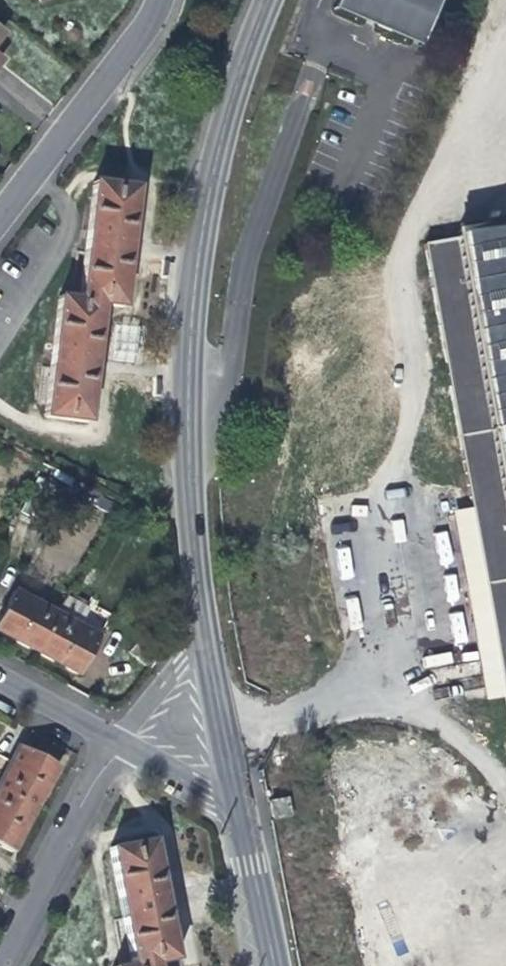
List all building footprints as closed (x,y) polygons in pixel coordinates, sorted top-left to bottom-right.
[(331,11),(346,18),(411,45),(419,48),(440,0),(336,0),(331,11)] [(92,182),(78,301),(101,304),(122,307),(130,239),(136,187),(92,182)] [(470,505),(504,694),(505,707),(505,224),(456,233),(457,238),(424,244),(470,505)] [(92,376),(101,304),(78,301),(57,298),(43,418),(86,423),(92,376)] [(94,505),(109,512),(114,503),(99,495),(94,505)] [(129,512),(114,503),(109,512),(125,520),(129,512)] [(484,698),(504,694),(470,505),(455,509),(451,510),(484,696),(484,698)] [(34,651),(55,614),(11,591),(3,607),(1,606),(0,608),(0,633),(17,642),(34,651)] [(99,637),(55,614),(34,651),(57,663),(78,674),(84,663),(86,664),(91,655),(90,654),(99,637)] [(143,681),(154,667),(147,662),(136,675),(143,681)] [(33,808),(44,786),(55,764),(17,745),(0,777),(0,791),(33,808)] [(33,808),(0,791),(0,844),(11,850),(22,828),(33,808)] [(131,965),(152,965),(155,965),(175,962),(160,888),(151,842),(108,851),(131,965)] [(233,928),(230,912),(220,914),(223,930),(233,928)]
